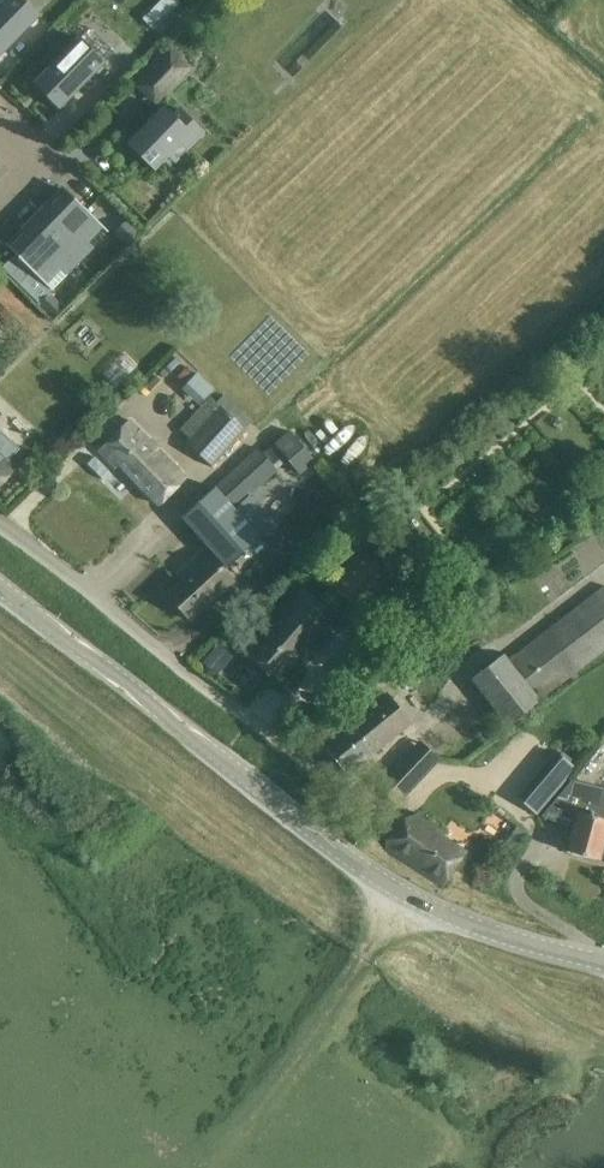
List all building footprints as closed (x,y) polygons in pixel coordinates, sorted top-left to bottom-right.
[(38,15),(23,0),(5,0),(0,5),(0,54),(38,15)] [(189,10),(180,0),(159,0),(140,17),(158,37),(189,10)] [(78,38),(39,79),(33,85),(58,109),(103,62),(78,38)] [(155,100),(194,59),(174,41),(135,81),(155,100)] [(128,145),(153,169),(166,155),(173,161),(203,131),(181,109),(174,116),(165,107),(128,145)] [(33,215),(80,260),(93,247),(82,236),(96,221),(97,223),(98,221),(66,190),(65,191),(66,192),(46,212),(40,207),(33,215)] [(67,274),(80,260),(33,215),(26,222),(31,227),(11,248),(10,247),(9,248),(41,280),(42,279),(41,277),(55,263),(67,274)] [(51,316),(63,305),(49,292),(38,304),(51,316)] [(173,353),(159,368),(197,405),(212,390),(173,353)] [(209,397),(180,429),(190,438),(186,442),(212,466),(245,429),(209,397)] [(99,450),(114,465),(118,461),(158,502),(182,478),(127,421),(99,450)] [(18,462),(10,454),(19,444),(0,427),(0,480),(18,462)] [(289,430),(274,443),(300,474),(315,461),(289,430)] [(260,535),(235,508),(277,469),(257,447),(182,515),(212,548),(165,591),(191,619),(234,579),(224,568),(260,535)] [(564,537),(576,528),(563,511),(551,520),(564,537)] [(360,549),(330,585),(359,610),(390,574),(360,549)] [(508,657),(505,653),(470,677),(507,726),(540,698),(540,697),(603,648),(603,583),(508,657)] [(297,585),(262,626),(267,631),(249,651),(279,676),(331,614),(297,585)] [(347,691),(371,671),(356,653),(340,667),(332,673),(340,682),(347,691)] [(349,772),(373,752),(373,751),(409,721),(386,692),(349,722),(348,722),(324,742),(349,772)] [(395,801),(439,756),(419,738),(376,785),(395,801)] [(574,823),(567,849),(599,858),(603,840),(603,785),(572,777),(541,815),(574,823)] [(482,823),(495,838),(511,825),(497,809),(482,823)] [(386,848),(442,886),(468,848),(411,810),(386,848)]
